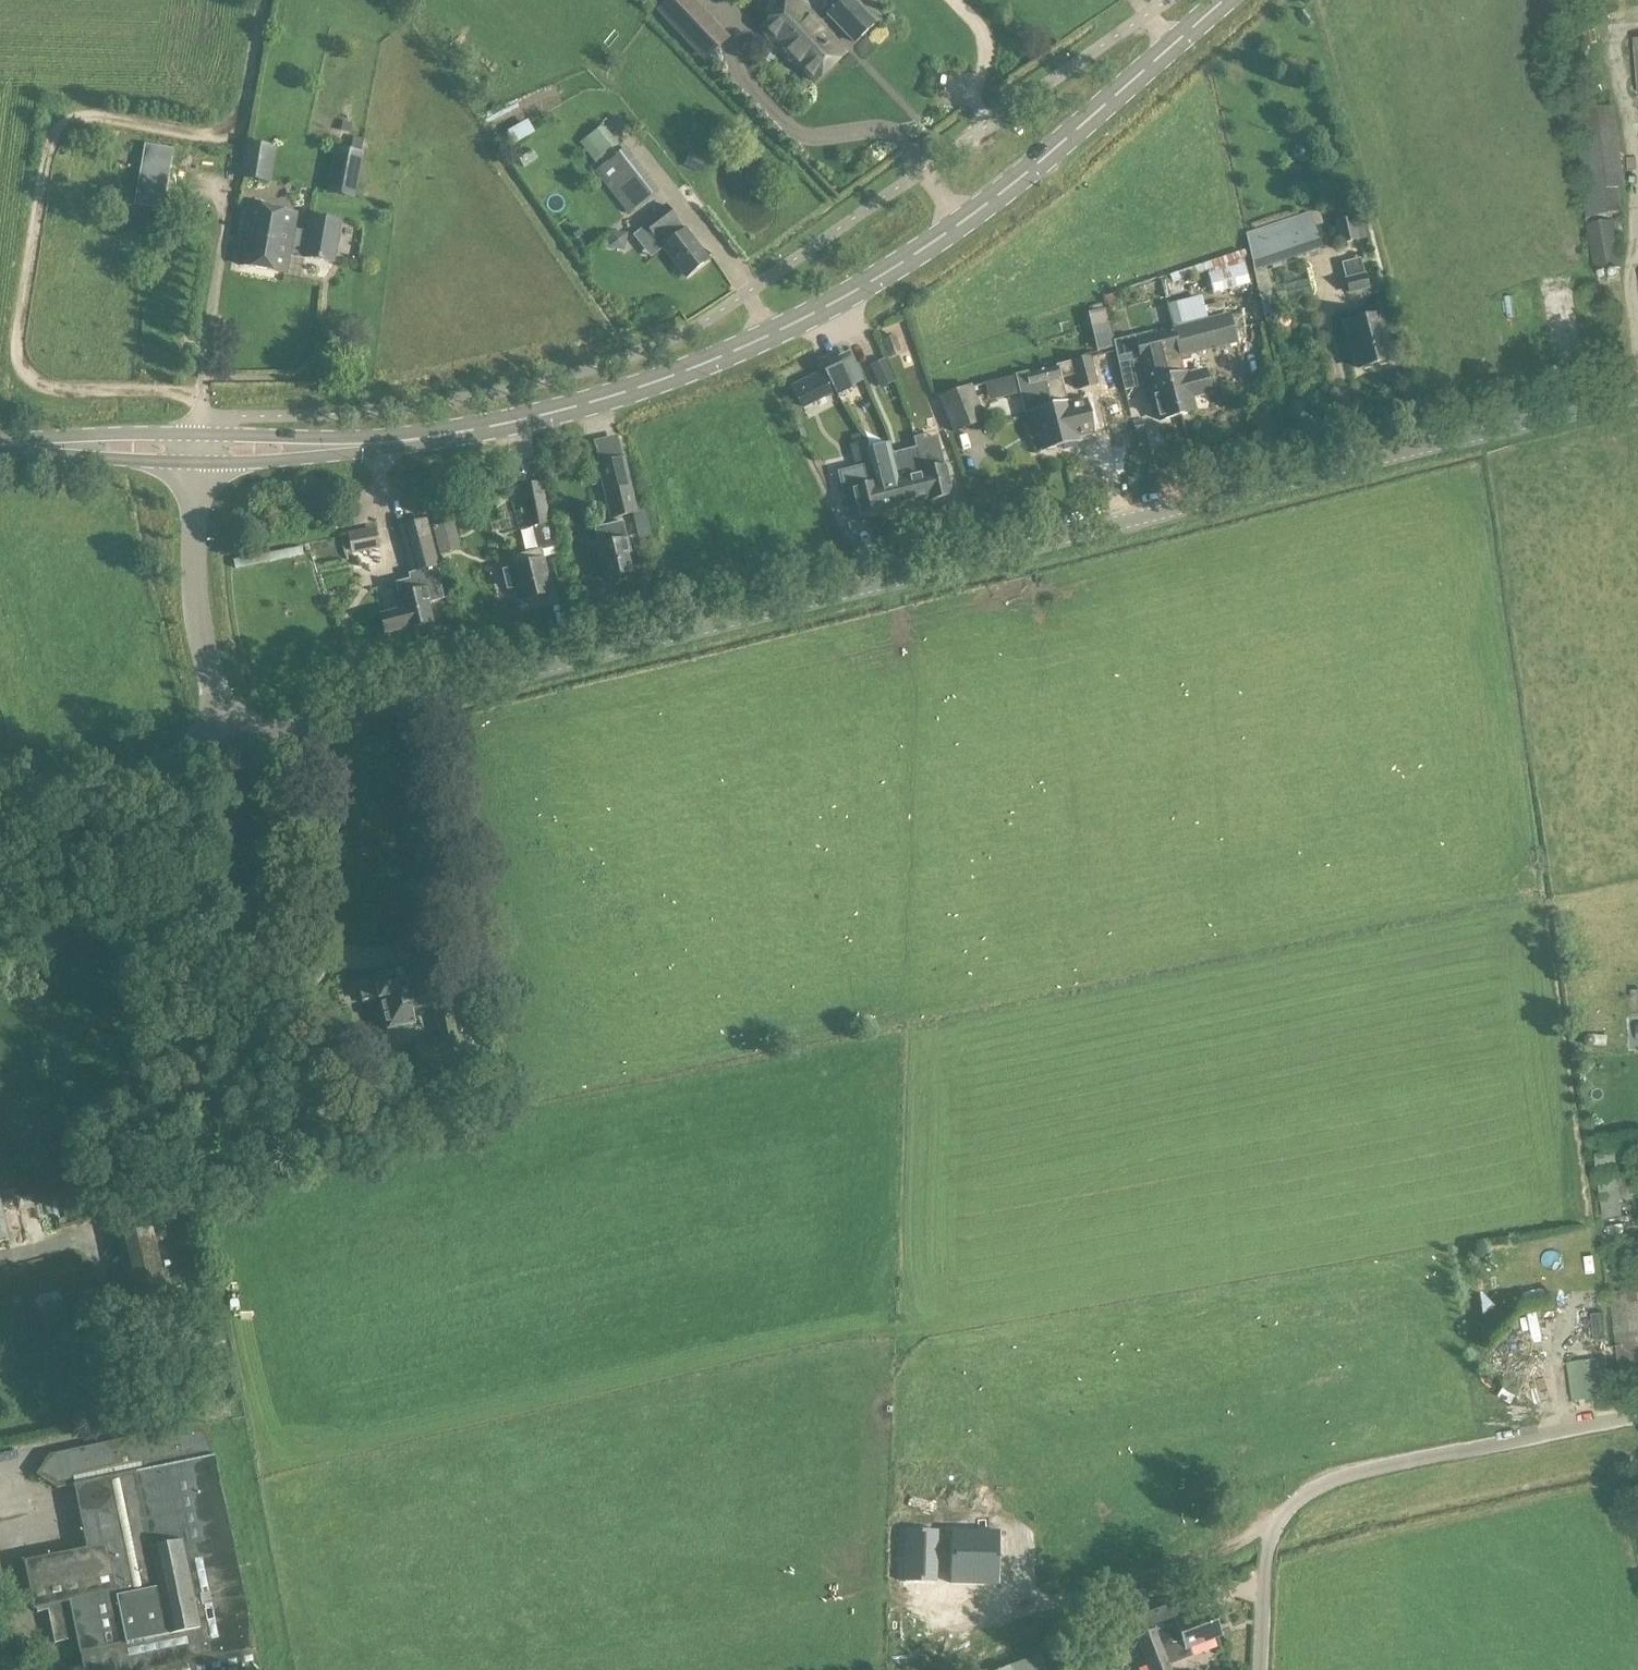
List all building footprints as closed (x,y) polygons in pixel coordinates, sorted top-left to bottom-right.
[(656,10),(700,57),(725,33),(694,0),(667,0),(656,10)] [(763,29),(791,59),(793,57),(815,80),(843,53),(821,30),(823,28),(796,0),(793,0),(763,29)] [(855,43),(874,25),(851,0),(843,0),(828,14),(855,43)] [(1607,109),(1575,113),(1586,226),(1584,227),(1593,272),(1620,268),(1610,215),(1618,214),(1607,109)] [(593,161),(616,143),(603,126),(580,143),(593,161)] [(270,184),(276,149),(245,143),(239,179),(270,184)] [(141,167),(167,172),(171,150),(145,145),(141,167)] [(355,201),(364,154),(335,148),(326,195),(355,201)] [(656,193),(624,152),(595,174),(627,215),(656,193)] [(685,167),(701,174),(706,162),(690,155),(685,167)] [(136,186),(133,202),(145,205),(148,188),(136,186)] [(241,260),(240,265),(285,272),(288,253),(304,256),(304,257),(334,262),(341,223),(311,217),(308,236),(292,233),(295,215),(250,207),(241,260)] [(686,278),(708,261),(666,207),(644,223),(686,278)] [(1309,215),(1247,236),(1253,270),(1320,248),(1309,215)] [(1359,240),(1354,217),(1330,223),(1332,231),(1337,230),(1340,244),(1359,240)] [(1367,288),(1359,260),(1343,264),(1351,293),(1367,288)] [(1213,294),(1250,285),(1245,265),(1208,275),(1213,294)] [(1175,331),(1157,335),(1162,354),(1165,367),(1170,386),(1178,416),(1195,412),(1192,398),(1211,393),(1206,371),(1186,376),(1181,356),(1215,348),(1237,342),(1231,317),(1209,322),(1202,297),(1169,306),(1175,331)] [(1296,305),(1283,305),(1283,323),(1296,323),(1296,305)] [(1089,314),(1092,327),(1109,323),(1106,310),(1089,314)] [(1380,366),(1387,364),(1388,361),(1391,360),(1380,316),(1347,324),(1358,368),(1361,368),(1364,370),(1371,368),(1372,365),(1376,364),(1380,366)] [(1156,331),(1114,342),(1126,392),(1138,389),(1131,362),(1142,359),(1145,370),(1139,372),(1147,404),(1156,402),(1160,421),(1178,416),(1170,386),(1165,367),(1162,354),(1157,335),(1156,331)] [(890,356),(900,352),(894,338),(884,342),(890,356)] [(853,390),(836,354),(819,362),(839,396),(853,390)] [(1079,390),(1097,385),(1090,358),(1072,363),(1079,390)] [(894,380),(885,362),(871,369),(879,387),(894,380)] [(1056,367),(1042,371),(1046,389),(1061,446),(1079,441),(1069,404),(1068,404),(1061,376),(1059,377),(1056,367)] [(1028,373),(1015,376),(1025,414),(1027,414),(1031,432),(1039,431),(1044,450),(1061,446),(1046,389),(1042,371),(1028,374),(1028,373)] [(803,407),(831,393),(821,373),(793,387),(803,407)] [(972,385),(941,397),(954,432),(986,419),(972,385)] [(909,440),(921,436),(912,411),(900,416),(909,440)] [(940,448),(918,453),(922,470),(930,501),(953,495),(945,464),(943,460),(940,448)] [(893,450),(869,456),(870,460),(872,467),(876,482),(876,484),(883,511),(906,505),(898,473),(895,459),(893,450)] [(918,453),(895,459),(898,473),(906,505),(929,500),(930,501),(922,470),(918,453)] [(612,518),(635,513),(623,460),(600,465),(612,518)] [(872,467),(837,475),(845,509),(857,506),(860,519),(883,513),(883,511),(876,484),(876,482),(872,467)] [(531,524),(548,521),(540,485),(522,489),(530,525),(531,524)] [(515,567),(501,571),(506,591),(520,587),(523,600),(526,599),(529,602),(536,600),(537,597),(550,594),(545,574),(548,573),(545,560),(544,560),(542,550),(555,547),(550,520),(548,521),(531,524),(537,550),(513,556),(516,567),(515,567)] [(629,539),(627,539),(623,521),(595,528),(599,545),(598,546),(606,579),(610,579),(612,581),(619,579),(620,576),(633,573),(629,553),(632,552),(629,539)] [(443,524),(432,527),(440,556),(451,553),(443,524)] [(355,550),(380,545),(377,530),(352,535),(355,550)] [(413,573),(438,566),(430,535),(405,542),(413,573)] [(402,610),(381,615),(385,634),(407,629),(413,628),(422,625),(434,622),(429,603),(432,602),(444,599),(440,581),(442,580),(438,566),(413,573),(408,574),(410,580),(396,583),(397,585),(399,596),(398,596),(402,610)] [(379,1001),(380,1000),(387,1031),(415,1024),(412,1011),(432,1007),(423,968),(374,980),(374,981),(359,985),(363,1002),(378,999),(379,1001)] [(418,1043),(422,1060),(461,1050),(453,1016),(436,1021),(440,1037),(418,1043)] [(1597,1155),(1605,1220),(1637,1216),(1637,1201),(1631,1151),(1597,1155)] [(0,1203),(0,1242),(8,1240),(0,1203)] [(135,1304),(169,1296),(152,1229),(119,1237),(135,1304)] [(1635,1304),(1637,1304),(1637,1291),(1610,1293),(1611,1306),(1622,1395),(1637,1392),(1637,1332),(1635,1304)] [(1545,1324),(1558,1323),(1557,1301),(1544,1302),(1545,1324)] [(1602,1315),(1591,1316),(1593,1341),(1604,1340),(1602,1315)] [(205,1386),(234,1380),(232,1371),(203,1377),(205,1386)] [(1596,1372),(1569,1375),(1572,1401),(1599,1398),(1596,1372)] [(215,1457),(213,1457),(206,1423),(182,1428),(182,1429),(51,1456),(50,1455),(36,1475),(57,1489),(74,1485),(87,1549),(24,1563),(34,1609),(37,1609),(38,1612),(47,1610),(54,1643),(78,1638),(85,1669),(260,1669),(215,1457)] [(936,1549),(937,1532),(937,1530),(907,1529),(905,1583),(936,1584),(936,1569),(936,1549)] [(993,1531),(948,1531),(947,1584),(992,1586),(993,1531)] [(1166,1656),(1221,1635),(1211,1610),(1176,1623),(1177,1624),(1157,1632),(1156,1631),(1139,1637),(1139,1639),(1151,1669),(1171,1669),(1166,1656)] [(1115,1648),(1139,1639),(1139,1637),(1156,1631),(1157,1632),(1150,1613),(1108,1629),(1115,1648)] [(990,1668),(991,1669),(1043,1669),(1044,1669),(1034,1648),(990,1668)]
